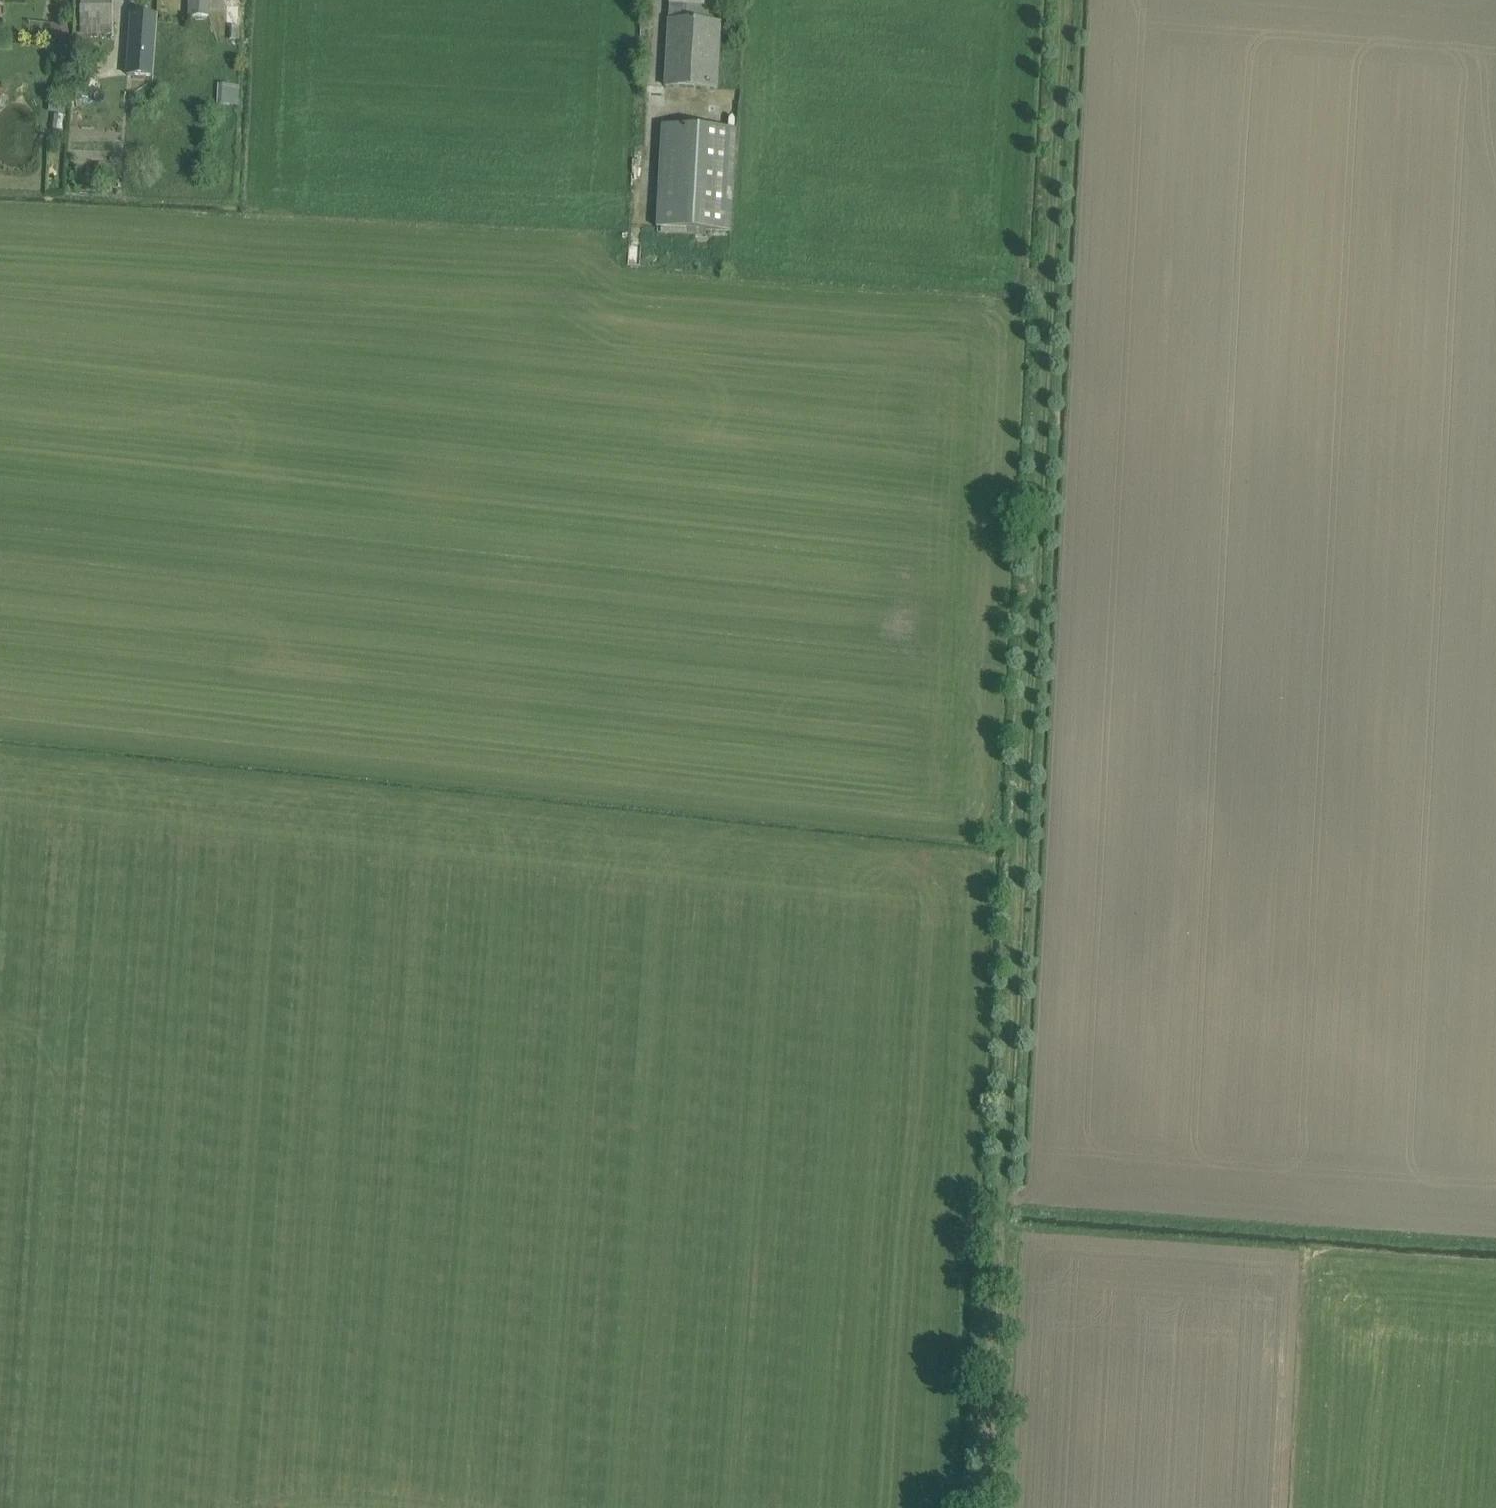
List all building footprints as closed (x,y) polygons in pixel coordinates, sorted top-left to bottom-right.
[(81,35),(115,35),(114,0),(82,0),(81,35)] [(208,18),(209,0),(190,0),(190,17),(208,18)] [(239,27),(239,0),(227,0),(227,27),(239,27)] [(671,5),(679,6),(678,23),(671,23),(667,88),(717,90),(720,24),(692,22),(693,6),(704,7),(705,0),(671,0),(671,5)] [(135,14),(130,75),(156,77),(161,16),(135,14)] [(71,42),(71,27),(52,26),(51,41),(71,42)] [(218,105),(238,107),(240,86),(218,84),(218,105)] [(661,228),(698,230),(706,230),(731,231),(736,131),(662,127),(657,228),(661,228)] [(706,237),(706,230),(698,230),(661,228),(661,235),(706,237)]
